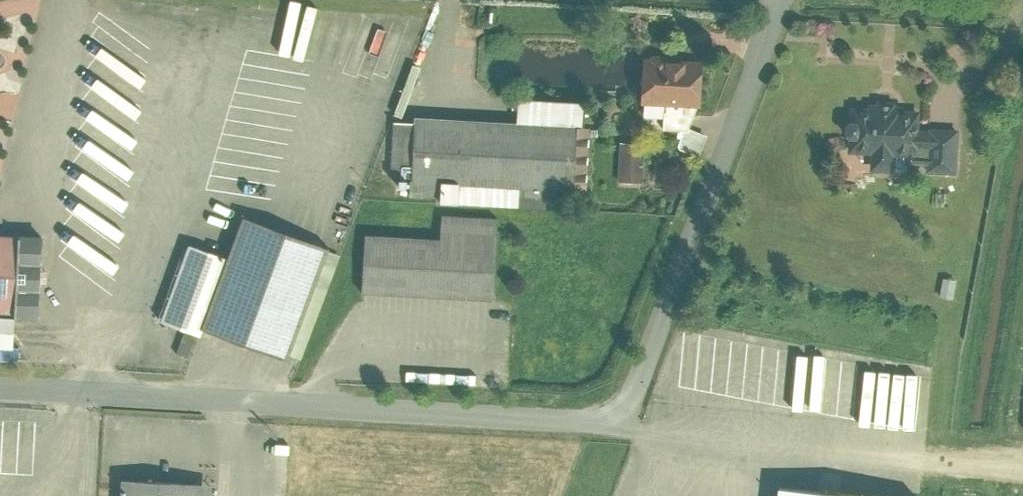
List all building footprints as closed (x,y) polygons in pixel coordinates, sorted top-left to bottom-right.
[(701,61),(634,58),(633,100),(699,103),(701,61)] [(14,118),(18,94),(0,91),(0,117),(14,118)] [(578,100),(512,97),(510,120),(576,124),(578,100)] [(917,102),(852,98),(851,121),(843,120),(842,133),(850,134),(849,146),(870,147),(868,168),(890,169),(892,151),(914,152),(915,143),(916,126),(917,102)] [(510,120),(409,114),(404,195),(513,201),(513,185),(579,189),(583,124),(576,124),(510,120)] [(705,132),(684,123),(675,146),(696,155),(705,132)] [(915,143),(929,144),(930,127),(916,126),(915,143)] [(927,168),(953,170),(956,129),(930,127),(929,144),(928,157),(927,168)] [(644,141),(619,140),(616,181),(641,182),(644,141)] [(907,156),(906,171),(927,172),(927,168),(928,157),(907,156)] [(361,233),(358,288),(493,296),(498,216),(438,212),(437,237),(361,233)] [(321,246),(234,215),(218,259),(194,326),(281,358),(321,246)] [(38,234),(5,232),(2,312),(34,313),(38,234)] [(180,245),(154,317),(192,331),(194,326),(218,259),(180,245)] [(930,402),(931,369),(848,367),(846,424),(925,426),(925,402),(930,402)] [(124,495),(199,495),(200,482),(125,478),(124,495)] [(774,485),(773,495),(911,495),(774,485)]
